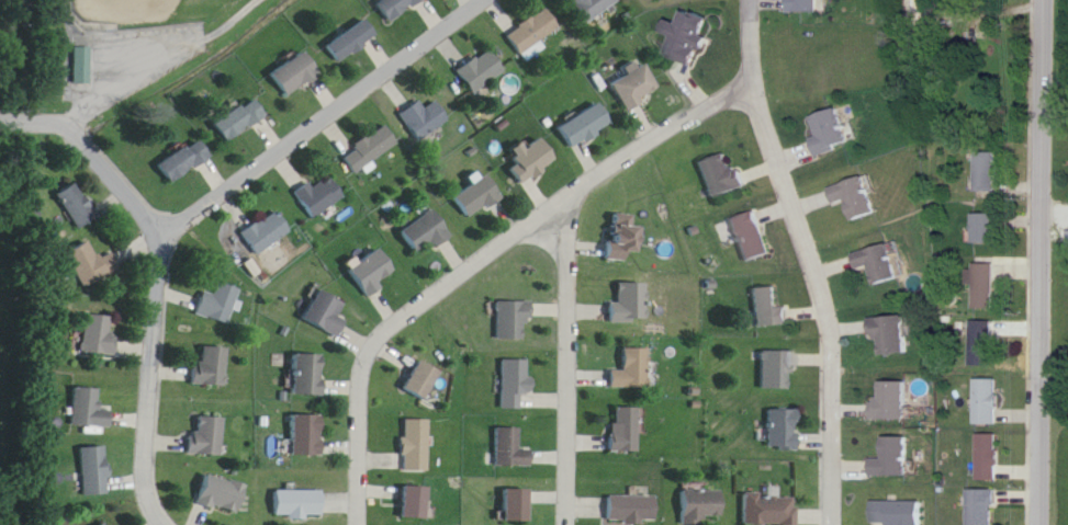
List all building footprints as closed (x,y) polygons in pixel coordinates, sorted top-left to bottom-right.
[(389,24),(423,0),(383,0),(376,5),(389,24)] [(619,0),(569,0),(586,25),(620,2),(619,0)] [(791,13),(820,13),(820,0),(791,0),(791,13)] [(933,30),(933,0),(915,0),(915,30),(933,30)] [(523,58),(563,33),(547,9),(507,33),(523,58)] [(715,21),(683,10),(680,22),(671,19),(666,33),(671,35),(664,55),(700,67),(715,21)] [(336,62),(377,40),(368,21),(326,43),(336,62)] [(95,48),(78,48),(78,84),(95,84),(95,48)] [(458,73),(477,96),(507,72),(489,49),(458,73)] [(287,97),(320,75),(304,52),(271,74),(287,97)] [(614,86),(632,111),(664,89),(647,64),(614,86)] [(267,117),(254,98),(214,125),(227,144),(267,117)] [(426,110),(417,100),(398,117),(422,143),(450,118),(435,102),(426,110)] [(576,150),(616,123),(601,102),(561,129),(576,150)] [(821,159),(855,143),(839,108),(814,119),(822,136),(813,140),(821,159)] [(399,145),(385,125),(341,155),(355,175),(399,145)] [(511,169),(525,187),(560,159),(542,137),(517,157),(521,161),(511,169)] [(157,165),(169,185),(212,159),(200,139),(157,165)] [(745,189),(732,152),(702,163),(714,199),(745,189)] [(999,154),(976,154),(976,193),(999,193),(999,154)] [(470,221),(504,197),(488,175),(454,199),(470,221)] [(308,184),(295,191),(309,219),(345,201),(333,177),(310,188),(308,184)] [(857,222),(880,216),(870,178),(831,188),(836,206),(851,202),(857,222)] [(58,192),(74,230),(94,221),(77,183),(58,192)] [(291,232),(274,209),(240,234),(257,257),(291,232)] [(401,231),(417,258),(451,238),(435,211),(401,231)] [(772,257),(759,213),(734,220),(746,264),(772,257)] [(1000,215),(977,216),(977,245),(1000,245),(1000,215)] [(608,262),(631,262),(631,254),(644,254),(644,229),(637,229),(637,216),(615,216),(615,228),(608,228),(608,262)] [(64,253),(83,288),(118,269),(109,253),(97,260),(86,241),(64,253)] [(856,254),(859,271),(876,268),(880,286),(906,280),(898,245),(856,254)] [(399,274),(381,249),(349,272),(368,297),(399,274)] [(999,310),(999,265),(976,265),(976,310),(999,310)] [(242,291),(217,283),(213,295),(202,291),(195,314),(231,325),(242,291)] [(648,284),(619,285),(619,304),(611,304),(611,323),(649,323),(648,284)] [(755,290),(756,327),(794,326),(793,309),(780,310),(779,289),(755,290)] [(346,304),(319,290),(304,320),(339,338),(347,322),(339,318),(346,304)] [(498,340),(530,340),(530,304),(498,304),(498,340)] [(115,356),(116,335),(111,335),(111,317),(84,315),(81,354),(115,356)] [(874,340),(885,340),(885,356),(913,355),(912,318),(873,319),(874,340)] [(974,322),(974,367),(998,367),(998,322),(974,322)] [(228,386),(228,348),(203,348),(203,364),(192,364),(192,386),(228,386)] [(650,350),(623,350),(623,371),(610,371),(610,389),(650,389),(650,350)] [(761,390),(790,390),(790,373),(798,373),(798,352),(761,352),(761,390)] [(295,396),(325,396),(325,356),(295,356),(295,396)] [(405,388),(427,401),(443,374),(420,360),(405,388)] [(503,361),(503,409),(522,409),(523,394),(532,394),(533,361),(503,361)] [(1003,380),(978,380),(978,426),(1003,426),(1003,380)] [(880,421),(912,421),(912,383),(880,383),(880,421)] [(100,390),(73,389),(72,427),(111,429),(112,406),(100,405),(100,390)] [(641,409),(614,409),(613,453),(640,453),(641,409)] [(769,410),(769,449),(800,449),(800,410),(769,410)] [(291,415),(291,456),(323,456),(323,415),(291,415)] [(196,432),(186,432),(185,455),(222,456),(224,418),(197,417),(196,432)] [(431,472),(431,420),(405,420),(405,472),(431,472)] [(520,429),(496,429),(497,467),(532,467),(531,452),(521,452),(520,429)] [(1002,435),(978,435),(978,481),(1002,481),(1002,435)] [(874,477),(914,477),(914,438),(888,438),(888,459),(874,459),(874,477)] [(82,496),(108,495),(106,447),(81,448),(82,496)] [(195,506),(239,515),(246,485),(202,475),(195,506)] [(798,499),(780,499),(780,486),(764,486),(764,494),(745,494),(745,524),(798,524),(798,499)] [(405,520),(430,520),(430,488),(405,488),(405,520)] [(504,523),(531,523),(531,490),(504,490),(504,523)] [(274,491),(274,519),(324,519),(324,491),(274,491)] [(683,522),(725,522),(725,491),(683,491),(683,522)] [(969,491),(969,524),(998,524),(998,491),(969,491)] [(657,496),(608,496),(608,523),(657,523),(657,496)] [(875,502),(875,524),(929,524),(929,502),(875,502)]
